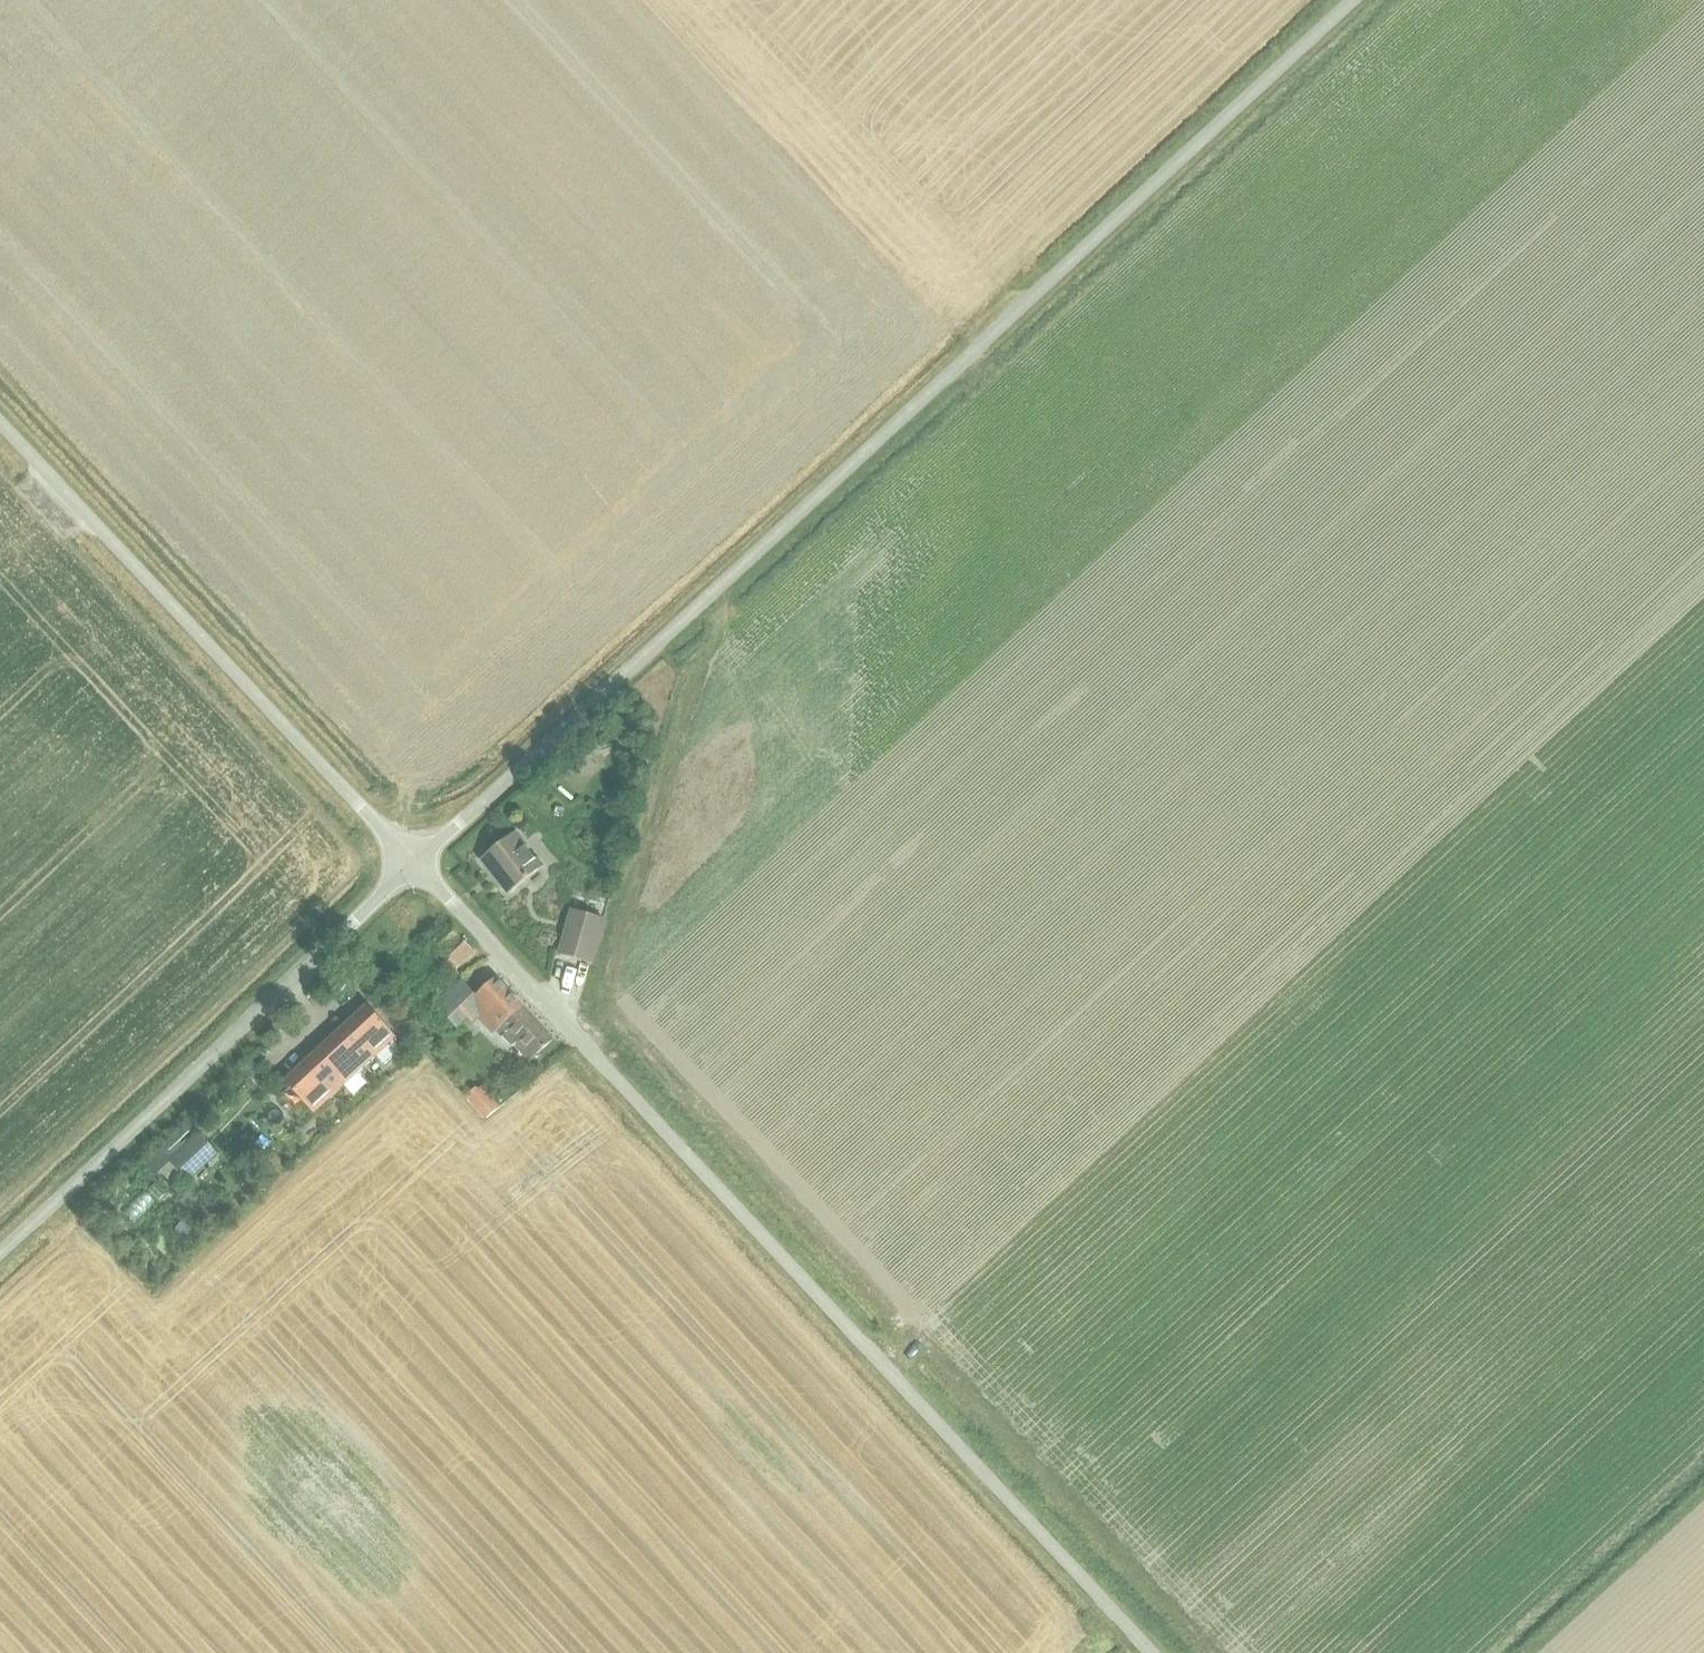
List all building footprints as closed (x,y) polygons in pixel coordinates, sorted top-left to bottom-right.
[(622,720),(611,729),(617,736),(628,726),(622,720)] [(483,860),(509,893),(542,867),(516,835),(483,860)] [(605,922),(573,912),(559,957),(591,967),(605,922)] [(447,974),(472,950),(450,927),(434,943),(445,955),(436,963),(447,974)] [(442,974),(417,994),(426,1005),(452,985),(442,974)] [(474,998),(462,980),(435,1003),(449,1023),(458,1031),(468,1020),(472,1025),(478,1019),(487,1011),(474,998)] [(494,980),(474,998),(487,1011),(478,1019),(493,1033),(496,1030),(529,1064),(553,1042),(494,980)] [(368,1007),(285,1082),(313,1113),(366,1065),(375,1056),(384,1066),(399,1052),(391,1042),(396,1037),(368,1007)] [(424,1015),(415,1022),(421,1029),(430,1023),(424,1015)] [(252,1061),(241,1071),(249,1081),(261,1072),(252,1061)] [(477,1087),(466,1096),(485,1119),(496,1110),(477,1087)] [(166,1162),(186,1183),(216,1155),(197,1134),(166,1162)] [(149,1190),(158,1201),(165,1195),(156,1185),(149,1190)] [(233,1203),(225,1210),(234,1220),(242,1213),(233,1203)]
